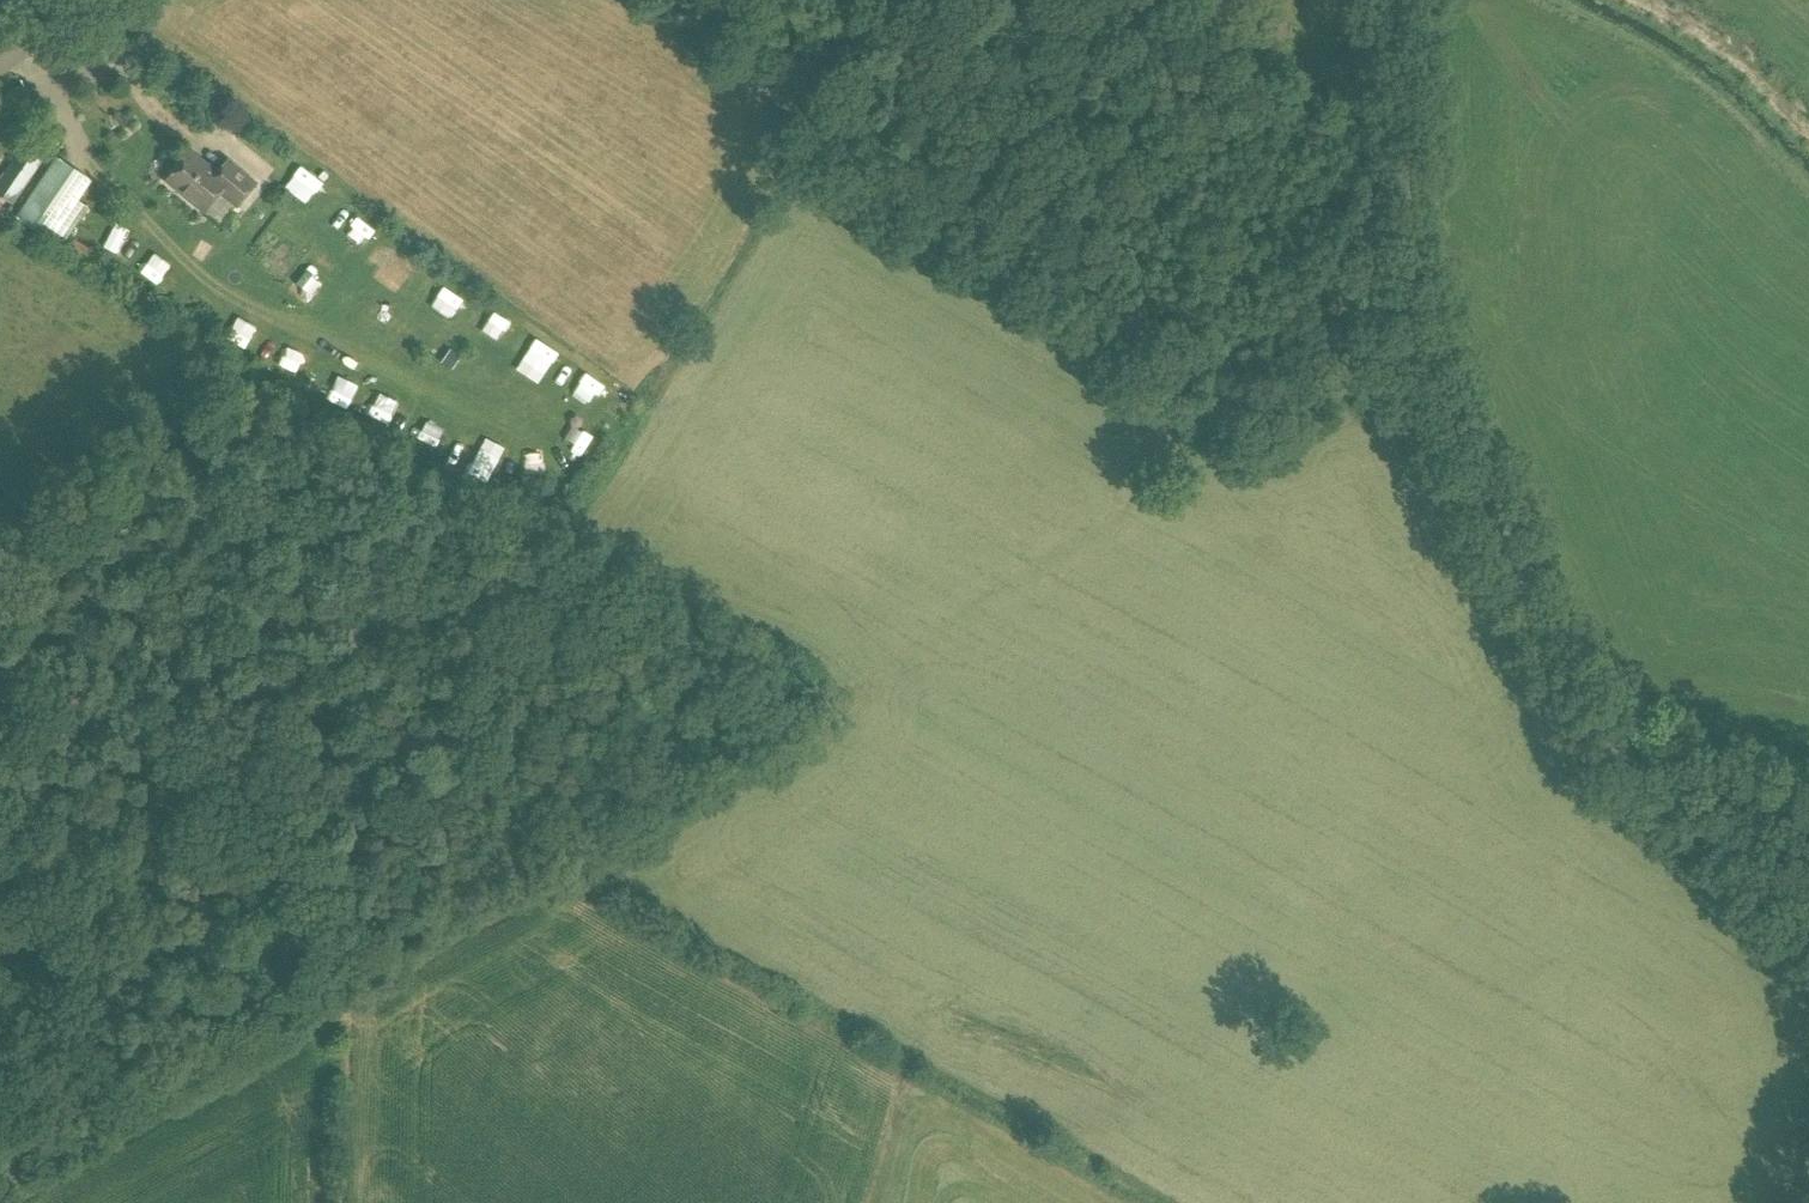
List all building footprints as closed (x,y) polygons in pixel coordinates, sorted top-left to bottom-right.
[(49,151),(28,138),(0,179),(0,196),(12,204),(49,151)] [(217,172),(191,151),(166,181),(204,212),(220,193),(237,207),(256,183),(227,160),(217,172)] [(61,248),(89,207),(79,200),(92,180),(56,156),(15,217),(61,248)] [(88,269),(98,254),(77,241),(67,256),(88,269)]
